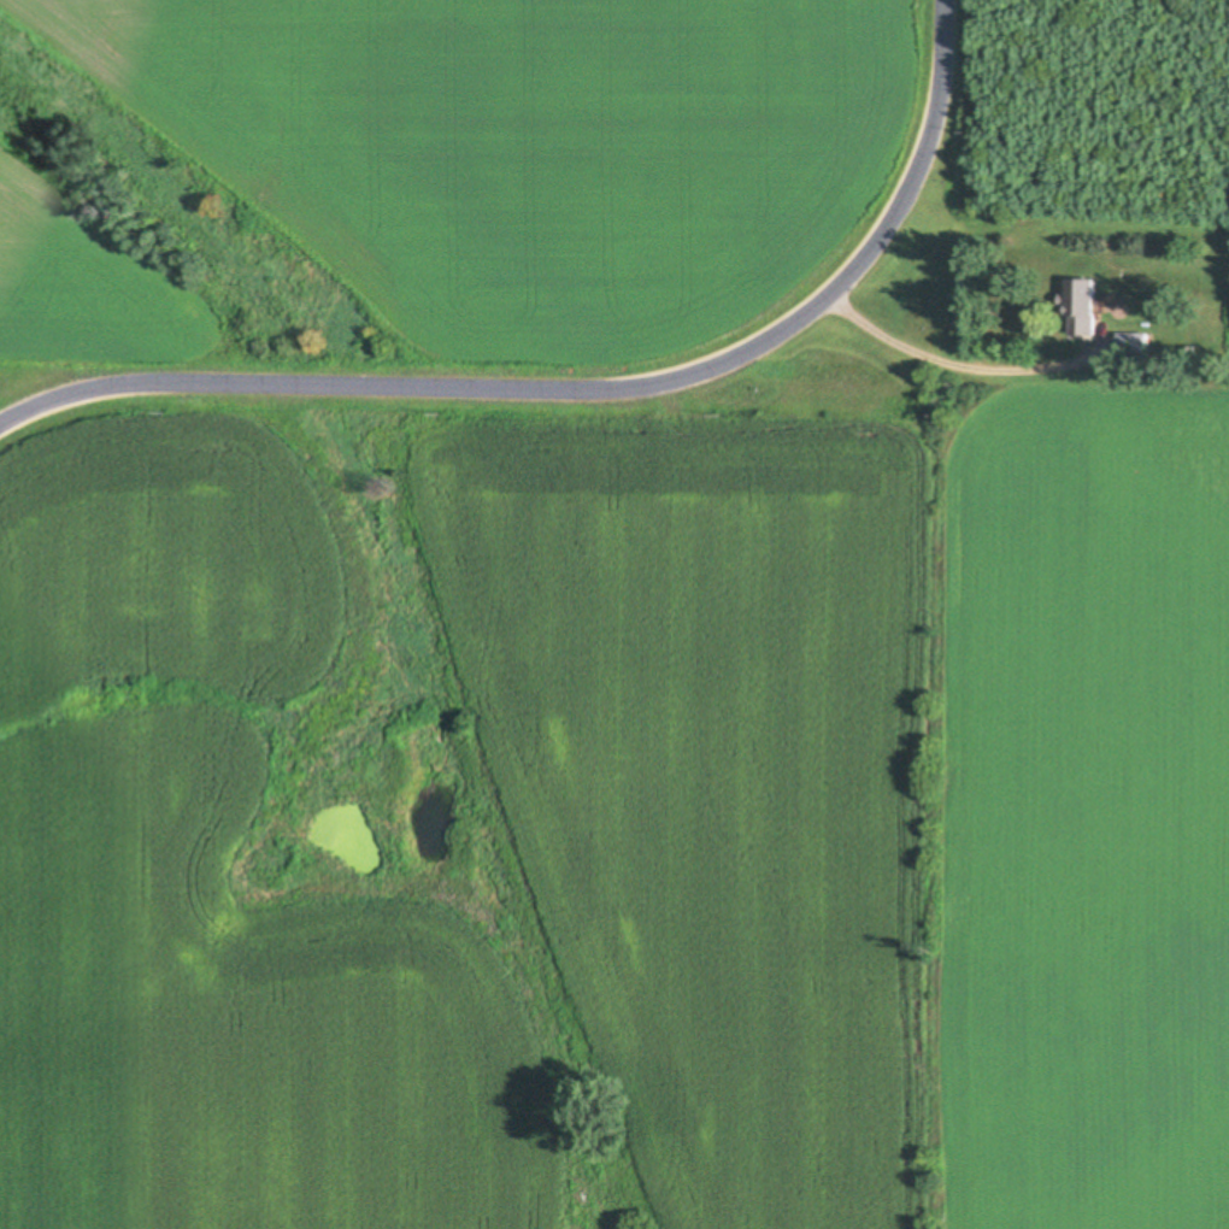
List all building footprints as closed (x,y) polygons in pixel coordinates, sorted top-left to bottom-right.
[(1098,337),(1098,281),(1071,281),(1071,337),(1098,337)] [(1150,334),(1120,334),(1120,364),(1150,364),(1150,334)]
